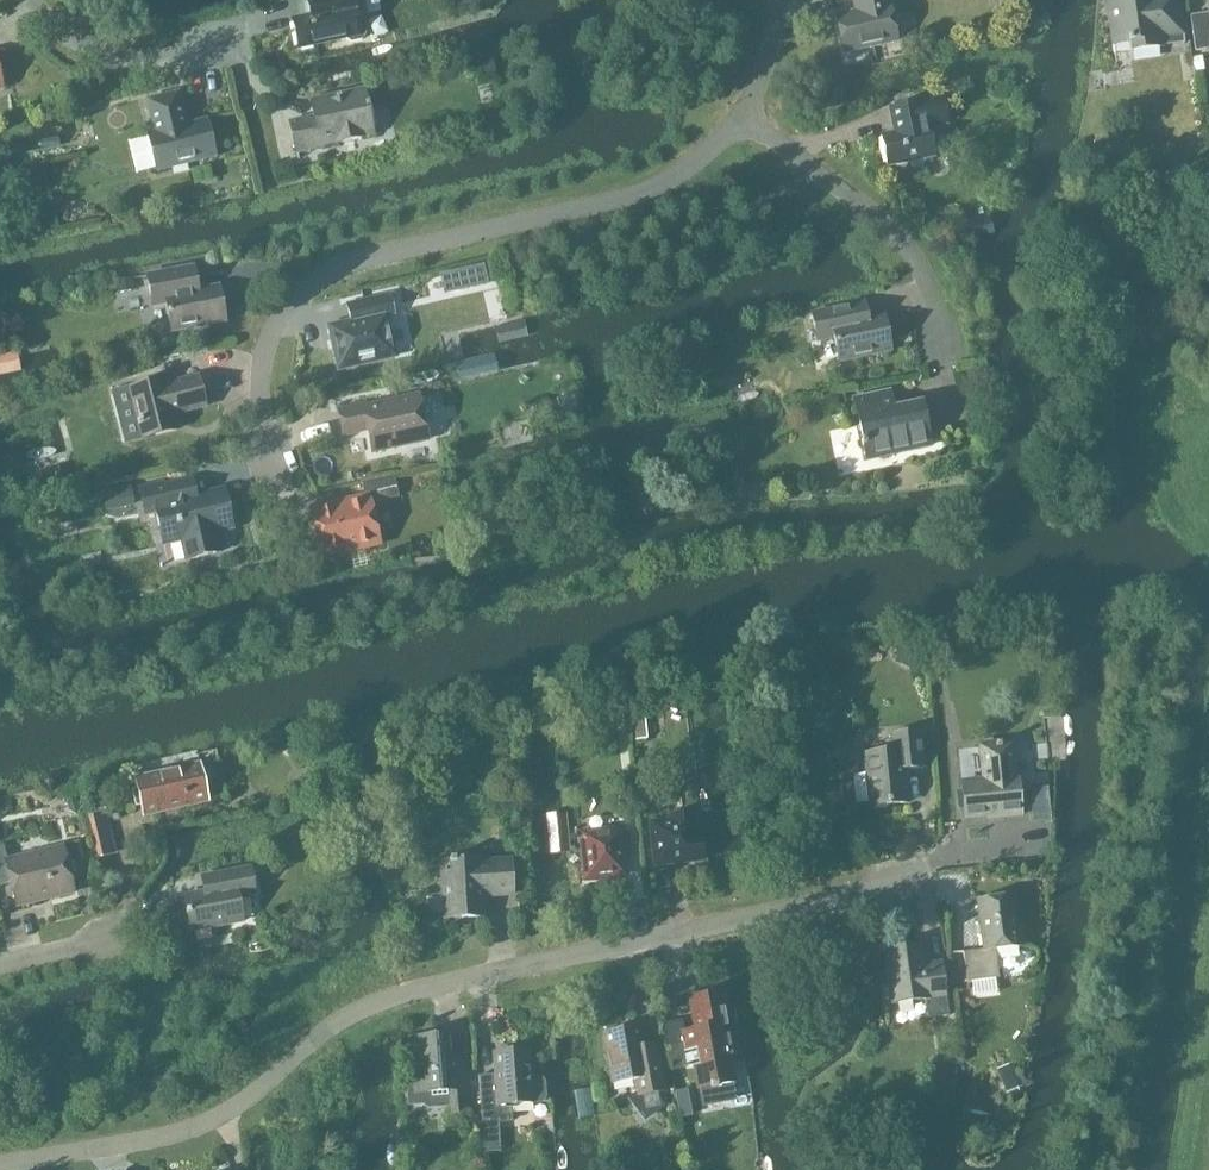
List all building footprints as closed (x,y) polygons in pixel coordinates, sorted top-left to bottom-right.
[(353,0),(322,0),(304,4),(307,18),(293,21),(298,49),(347,39),(351,41),(362,40),(365,35),(362,22),(357,18),(353,0)] [(886,0),(854,0),(857,13),(836,18),(844,53),(897,41),(889,6),(887,7),(886,0)] [(1115,1),(1106,2),(1113,46),(1130,43),(1131,52),(1184,44),(1178,0),(1115,0),(1115,1)] [(1208,14),(1190,17),(1195,52),(1208,50),(1208,0),(1207,0),(1208,14)] [(1203,56),(1193,58),(1195,72),(1205,70),(1203,56)] [(494,59),(481,61),(484,75),(496,73),(494,59)] [(298,160),(300,160),(298,153),(322,147),(322,146),(373,135),(364,91),(330,98),(331,104),(313,109),(315,118),(290,124),(298,160)] [(186,127),(178,95),(148,102),(156,134),(148,136),(156,171),(215,157),(207,122),(186,127)] [(894,134),(880,136),(886,167),(910,163),(911,166),(913,168),(917,169),(921,169),(925,165),(926,162),(925,160),(936,158),(930,127),(949,123),(944,97),(920,102),(889,108),(894,134)] [(468,269),(472,287),(488,284),(484,266),(468,269)] [(198,291),(194,268),(147,276),(152,302),(153,309),(156,309),(160,333),(171,331),(172,332),(226,322),(219,287),(198,291)] [(132,279),(115,282),(117,293),(134,290),(132,279)] [(339,369),(395,357),(386,317),(395,315),(390,294),(353,303),(357,321),(330,328),(339,369)] [(858,322),(854,307),(812,315),(817,342),(834,338),(839,362),(890,351),(883,316),(858,322)] [(498,343),(528,336),(524,320),(494,326),(498,343)] [(21,370),(18,351),(0,355),(0,374),(21,370)] [(498,372),(494,353),(455,362),(459,381),(498,372)] [(130,388),(113,393),(126,444),(143,439),(177,430),(173,415),(206,407),(198,377),(166,386),(164,380),(130,388)] [(893,410),(889,392),(854,400),(867,460),(930,447),(921,404),(893,410)] [(841,395),(832,397),(835,408),(844,406),(841,395)] [(428,440),(418,396),(365,408),(365,406),(338,411),(344,437),(345,436),(345,434),(367,429),(372,453),(428,440)] [(572,396),(558,399),(562,417),(576,414),(572,396)] [(729,461),(722,471),(732,478),(735,473),(734,464),(729,461)] [(322,557),(379,544),(370,504),(399,498),(394,478),(362,485),(365,499),(312,511),(322,557)] [(195,496),(191,480),(164,487),(163,484),(140,489),(146,515),(156,513),(164,545),(182,541),(186,561),(217,554),(212,534),(233,529),(225,495),(202,500),(201,495),(195,496)] [(902,646),(897,660),(914,666),(919,653),(902,646)] [(617,670),(604,671),(606,695),(619,694),(617,670)] [(643,716),(633,717),(635,740),(645,739),(643,716)] [(887,805),(908,803),(904,770),(923,768),(920,733),(891,735),(893,752),(865,755),(870,806),(887,804),(887,805)] [(1030,741),(1020,742),(1021,750),(1031,749),(1030,741)] [(1015,778),(1012,743),(980,746),(983,781),(961,783),(964,819),(999,815),(999,818),(1021,816),(1017,777),(1015,778)] [(481,747),(472,747),(472,760),(482,760),(481,747)] [(143,817),(208,802),(200,765),(135,780),(143,817)] [(1044,766),(1032,767),(1033,776),(1045,775),(1044,766)] [(300,784),(297,789),(299,795),(304,798),(309,796),(312,791),(311,786),(306,783),(300,784)] [(1029,790),(1033,821),(1051,819),(1047,787),(1029,790)] [(71,798),(68,804),(69,811),(76,814),(81,804),(71,798)] [(565,811),(546,813),(549,854),(569,852),(565,811)] [(669,822),(651,824),(656,865),(703,860),(700,837),(696,837),(693,813),(669,815),(669,822)] [(94,840),(99,859),(117,854),(108,816),(89,821),(94,840)] [(620,834),(620,830),(581,835),(586,880),(625,876),(623,859),(631,858),(629,833),(620,834)] [(4,846),(0,847),(0,886),(12,883),(18,907),(74,893),(62,847),(7,861),(4,846)] [(281,873),(279,861),(264,864),(266,876),(281,873)] [(483,863),(483,861),(442,863),(445,920),(485,918),(484,896),(513,895),(511,862),(483,863)] [(191,932),(243,922),(238,898),(255,895),(250,869),(217,875),(220,890),(185,897),(191,932)] [(984,951),(963,953),(967,983),(972,982),(974,997),(997,994),(995,979),(999,979),(995,950),(1019,947),(1013,897),(977,902),(984,951)] [(893,1004),(926,1000),(928,1019),(947,1016),(941,965),(924,967),(921,946),(886,951),(893,1004)] [(734,1083),(730,1062),(734,1062),(721,994),(691,999),(696,1031),(684,1033),(687,1051),(683,1052),(686,1069),(695,1068),(699,1089),(734,1083)] [(634,1080),(636,1093),(627,1100),(645,1123),(665,1107),(660,1100),(659,1092),(665,1091),(658,1057),(644,1060),(639,1029),(604,1035),(613,1084),(634,1080)] [(448,1064),(446,1037),(410,1039),(413,1075),(409,1079),(411,1105),(422,1104),(429,1095),(429,1093),(449,1092),(451,1116),(470,1114),(466,1062),(448,1064)] [(531,1078),(529,1051),(493,1054),(495,1075),(479,1077),(482,1124),(512,1121),(511,1105),(540,1103),(544,1101),(545,1097),(544,1082),(542,1079),(538,1077),(531,1078)] [(1013,1065),(997,1071),(1007,1096),(1023,1089),(1013,1065)] [(576,1089),(579,1118),(596,1116),(593,1087),(576,1089)] [(692,1116),(687,1090),(676,1093),(681,1119),(692,1116)] [(832,1110),(818,1113),(821,1131),(835,1128),(832,1110)]
